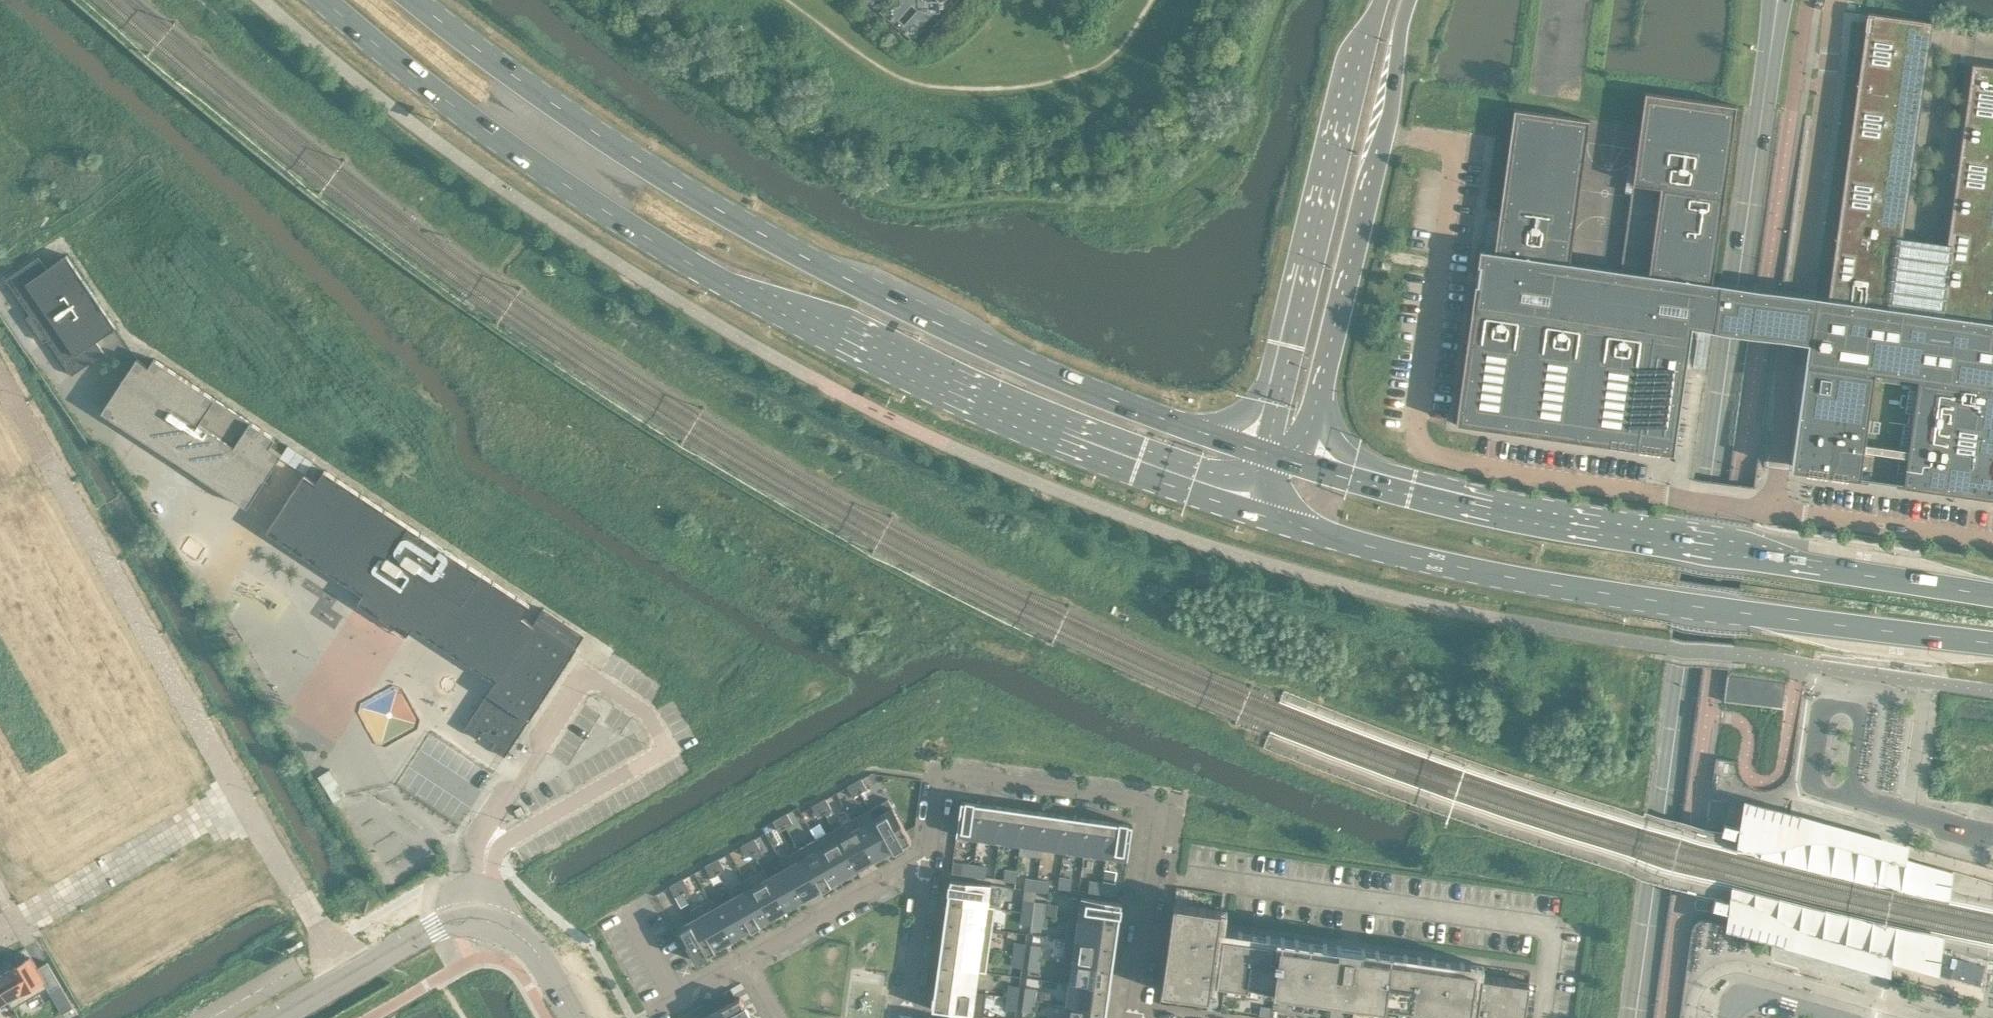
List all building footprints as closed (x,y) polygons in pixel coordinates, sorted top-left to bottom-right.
[(1455,422),(1541,434),(1581,440),(1589,441),(1638,448),(1673,453),(1673,448),(1690,325),(1698,326),(1704,327),(1705,327),(1710,328),(1712,328),(1714,328),(1717,329),(1731,331),(1744,333),(1748,333),(1750,333),(1752,334),(1759,335),(1766,336),(1774,337),(1777,337),(1781,338),(1793,340),(1801,341),(1808,342),(1803,382),(1791,469),(1826,474),(1860,479),(1981,496),(1985,496),(1992,497),(1992,65),(1972,62),(1947,242),(1902,236),(1932,21),(1881,13),(1867,12),(1866,22),(1831,270),(1827,298),(1815,296),(1807,295),(1799,293),(1787,292),(1783,291),(1780,291),(1773,290),(1766,289),(1759,288),(1757,288),(1754,287),(1750,287),(1738,285),(1724,283),(1720,283),(1718,282),(1711,281),(1736,104),(1714,101),(1645,92),(1640,126),(1631,186),(1631,192),(1620,269),(1569,262),(1589,119),(1514,108),(1499,210),(1498,221),(1488,219),(1484,249),(1480,248),(1476,274),(1475,284),(1471,313),(1469,323),(1455,422)] [(96,340),(116,327),(66,254),(46,268),(38,256),(6,278),(30,314),(26,317),(43,341),(47,339),(71,374),(104,352),(96,340)] [(136,358),(101,411),(247,507),(279,457),(282,453),(269,445),(275,437),(153,358),(148,366),(136,358)] [(282,453),(279,457),(304,474),(312,462),(287,445),(282,453)] [(304,474),(267,531),(363,594),(358,602),(407,634),(412,626),(495,681),(463,729),(476,737),(480,731),(496,741),(492,747),(505,756),(584,635),(543,608),(532,624),(521,616),(529,604),(454,555),(324,470),(316,482),(304,474)] [(1727,672),(1724,698),(1727,698),(1783,706),(1787,681),(1727,672)] [(861,778),(854,782),(859,792),(866,788),(861,778)] [(854,782),(847,786),(852,796),(859,792),(854,782)] [(826,798),(819,802),(825,812),(832,808),(826,798)] [(888,798),(869,809),(892,849),(891,850),(892,851),(911,840),(888,798)] [(1740,798),(1736,830),(1734,838),(1734,847),(1860,879),(1992,906),(1992,880),(1904,854),(1906,844),(1830,823),(1740,798)] [(983,803),(961,800),(956,835),(978,838),(983,803)] [(819,802),(812,806),(818,816),(825,812),(819,802)] [(1004,806),(983,803),(978,838),(999,841),(1004,806)] [(1025,809),(1004,806),(999,841),(1020,844),(1025,809)] [(869,809),(851,818),(874,859),(891,850),(892,849),(869,809)] [(1046,812),(1025,809),(1020,844),(1041,847),(1046,812)] [(787,811),(780,815),(786,826),(793,822),(787,811)] [(1068,815),(1046,812),(1041,847),(1063,850),(1068,815)] [(780,815),(773,819),(779,829),(786,826),(780,815)] [(1089,818),(1068,815),(1063,850),(1084,853),(1089,818)] [(851,818),(833,828),(856,869),(874,859),(851,818)] [(1110,821),(1089,818),(1084,853),(1105,856),(1110,821)] [(1132,824),(1110,821),(1105,856),(1127,859),(1132,824)] [(833,828),(815,838),(838,879),(856,869),(833,828)] [(755,837),(748,841),(753,852),(760,848),(755,837)] [(815,838),(798,848),(821,889),(838,879),(815,838)] [(748,841),(741,845),(746,856),(753,852),(748,841)] [(798,848),(780,859),(784,866),(803,899),(821,889),(798,848)] [(719,857),(712,861),(718,871),(725,868),(719,857)] [(712,861),(705,865),(711,875),(718,871),(712,861)] [(962,863),(961,873),(973,875),(974,864),(962,863)] [(985,877),(986,866),(974,864),(973,875),(985,877)] [(767,876),(785,909),(803,899),(784,866),(767,876)] [(763,868),(744,879),(748,887),(749,886),(767,919),(785,909),(767,876),(763,868)] [(1005,868),(1003,879),(1015,881),(1017,870),(1005,868)] [(1103,870),(1101,882),(1113,884),(1115,872),(1103,870)] [(1070,889),(1070,888),(1071,878),(1059,876),(1058,887),(1070,889)] [(683,877),(676,881),(682,891),(689,887),(683,877)] [(1037,879),(1025,877),(1024,888),(1036,890),(1037,879)] [(950,878),(947,900),(995,907),(995,906),(987,905),(990,884),(950,878)] [(1047,892),(1047,891),(1049,881),(1037,879),(1036,890),(1047,892)] [(1090,880),(1088,891),(1100,893),(1101,882),(1090,880)] [(676,881),(669,885),(675,895),(682,891),(676,881)] [(1113,884),(1101,882),(1100,893),(1112,894),(1113,884)] [(748,887),(731,897),(749,929),(767,919),(749,886),(748,887)] [(1944,935),(1727,891),(1726,904),(1725,911),(1725,917),(1724,926),(1788,945),(1804,949),(1851,962),(1889,973),(1889,966),(1889,960),(1939,973),(1939,970),(1944,935)] [(682,892),(675,896),(681,906),(688,902),(682,892)] [(1121,902),(1081,896),(1078,919),(1118,924),(1121,902)] [(714,906),(713,907),(732,939),(749,929),(731,897),(714,906)] [(710,898),(690,909),(695,917),(696,917),(714,949),(715,949),(732,939),(713,907),(714,906),(710,898)] [(1023,899),(1022,911),(1032,912),(1034,901),(1023,899)] [(947,900),(944,922),(992,929),(995,907),(947,900)] [(1045,902),(1034,901),(1032,912),(1043,914),(1045,902)] [(1220,909),(1173,902),(1161,990),(1208,997),(1220,909)] [(1032,912),(1022,911),(1020,923),(1031,924),(1032,912)] [(1041,926),(1043,914),(1032,912),(1031,924),(1041,926)] [(695,917),(677,927),(696,961),(715,950),(715,949),(714,949),(696,917),(695,917)] [(1118,924),(1078,919),(1075,940),(1115,946),(1118,924)] [(944,922),(941,943),(989,950),(992,929),(944,922)] [(1410,1009),(1470,1017),(1476,970),(1362,954),(1363,948),(1338,944),(1338,951),(1223,934),(1216,982),(1248,986),(1248,983),(1273,986),(1273,990),(1332,998),(1333,995),(1354,998),(1354,1001),(1385,1005),(1385,1002),(1411,1006),(1410,1009)] [(1072,962),(1112,967),(1115,946),(1075,940),(1072,962)] [(1014,941),(1013,953),(1023,955),(1025,943),(1014,941)] [(941,943),(938,965),(986,971),(989,950),(941,943)] [(1042,945),(1031,944),(1029,956),(1040,957),(1042,945)] [(1023,955),(1013,953),(1011,965),(1022,967),(1023,955)] [(0,974),(0,986),(12,1007),(47,987),(48,990),(60,984),(47,960),(37,966),(30,956),(0,974)] [(1040,957),(1029,956),(1028,968),(1039,969),(1040,957)] [(1952,968),(1950,975),(1978,983),(1983,965),(1955,957),(1952,968)] [(1072,962),(1069,983),(1109,989),(1112,967),(1072,962)] [(1939,973),(1939,974),(1950,977),(1950,975),(1952,968),(1941,964),(1939,970),(1939,973)] [(938,965),(935,986),(975,992),(978,971),(986,972),(986,971),(938,965)] [(1476,1017),(1524,1017),(1529,981),(1482,974),(1476,1017)] [(1066,1004),(1106,1010),(1109,989),(1069,983),(1066,1004)] [(1008,984),(1007,996),(1017,998),(1019,986),(1008,984)] [(7,999),(11,1008),(12,1007),(0,986),(0,1003),(7,999)] [(975,992),(935,986),(932,1008),(972,1014),(975,992)] [(1025,986),(1023,998),(1034,1000),(1036,988),(1025,986)] [(1017,998),(1007,996),(1005,1008),(1016,1009),(1017,998)] [(701,1017),(745,1017),(749,1016),(749,1017),(750,1016),(740,997),(701,1017)] [(1034,1000),(1023,998),(1022,1010),(1032,1012),(1034,1000)] [(1106,1010),(1066,1004),(1064,1017),(1105,1017),(1106,1010)] [(1260,1005),(1259,1016),(1269,1017),(1270,1006),(1260,1005)]
